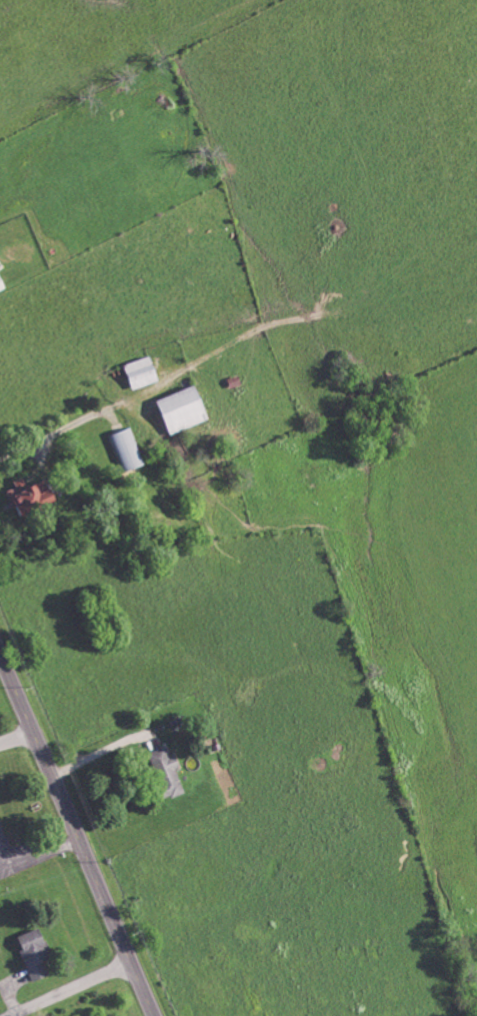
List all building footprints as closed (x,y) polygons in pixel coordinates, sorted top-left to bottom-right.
[(161,381),(155,356),(128,362),(134,387),(161,381)] [(160,398),(173,432),(212,418),(199,384),(160,398)] [(125,472),(146,465),(133,427),(111,435),(125,472)] [(61,498),(55,486),(52,488),(47,479),(31,487),(25,476),(16,481),(18,486),(8,492),(16,508),(22,505),(27,515),(61,498)] [(172,798),(187,792),(178,769),(183,767),(176,752),(171,755),(167,746),(153,751),(172,798)] [(34,982),(51,975),(46,961),(55,958),(43,927),(21,935),(26,948),(22,950),(34,982)]
